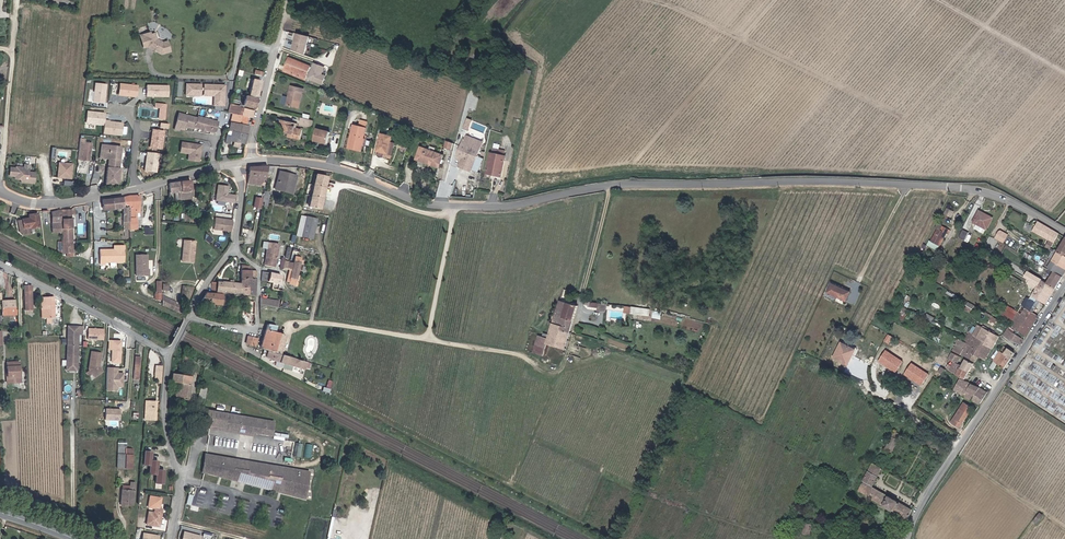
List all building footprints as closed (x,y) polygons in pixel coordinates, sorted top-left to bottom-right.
[(201,0),(200,0),(197,15),(216,18),(218,9),(215,8),(216,3),(201,0)] [(292,9),(290,13),(297,16),(300,10),(293,7),(292,9)] [(153,30),(138,34),(142,49),(146,47),(160,55),(170,52),(166,40),(161,41),(156,38),(153,30)] [(308,37),(295,33),(290,50),(303,53),(308,37)] [(284,71),(308,80),(308,79),(313,66),(299,61),(300,59),(291,56),(284,71)] [(315,62),(313,66),(308,79),(324,85),(328,75),(324,74),(327,67),(315,62)] [(263,75),(255,72),(253,81),(257,82),(261,83),(263,75)] [(105,83),(93,82),(90,102),(103,104),(105,83)] [(250,89),(247,101),(246,104),(245,108),(255,111),(261,83),(257,82),(255,91),(250,89)] [(136,85),(118,83),(116,96),(135,98),(136,85)] [(199,84),(184,83),(184,95),(199,96),(199,84)] [(146,84),(145,96),(167,97),(168,85),(146,84)] [(224,85),(203,84),(202,95),(212,96),(212,105),(223,105),(224,85)] [(292,89),(289,101),(287,109),(299,112),(303,92),(292,89)] [(154,107),(158,108),(157,119),(165,120),(166,103),(154,102),(154,107)] [(238,105),(232,103),(231,104),(231,107),(230,113),(231,114),(232,114),(234,115),(232,123),(233,123),(234,124),(245,127),(246,127),(248,119),(246,119),(241,117),(241,116),(242,115),(244,109),(237,107),(238,105)] [(252,120),(254,113),(244,109),(242,115),(241,116),(241,117),(246,119),(248,119),(251,120),(252,120)] [(103,113),(85,111),(84,123),(102,125),(103,113)] [(197,119),(179,114),(175,130),(180,131),(180,129),(184,130),(185,128),(185,127),(188,127),(195,129),(195,128),(203,130),(204,129),(205,129),(206,130),(216,133),(218,122),(198,117),(197,119)] [(463,128),(469,130),(474,120),(468,117),(463,128)] [(121,122),(103,121),(102,134),(120,136),(121,122)] [(311,130),(312,124),(305,122),(303,129),(310,131),(311,130)] [(232,123),(230,131),(247,135),(249,128),(246,127),(245,127),(234,124),(233,123),(232,123)] [(289,136),(289,138),(288,141),(300,144),(302,134),(294,132),(294,131),(291,130),(292,126),(282,123),(280,131),(286,133),(286,135),(289,136)] [(355,150),(355,152),(359,153),(361,147),(359,147),(360,144),(363,142),(365,131),(353,128),(349,147),(351,149),(355,150)] [(163,130),(150,129),(147,148),(161,149),(163,130)] [(247,135),(230,131),(226,146),(231,148),(232,144),(237,145),(244,147),(247,135)] [(328,135),(315,132),(313,143),(326,146),(328,135)] [(398,135),(383,132),(377,155),(392,159),(398,135)] [(465,139),(458,161),(461,161),(460,165),(462,166),(461,171),(474,174),(483,144),(465,139)] [(79,140),(77,157),(88,159),(90,142),(79,140)] [(201,161),(202,143),(179,142),(179,153),(188,153),(187,160),(201,161)] [(121,146),(102,143),(101,146),(110,147),(110,150),(120,152),(121,146)] [(455,153),(456,146),(451,144),(450,144),(447,151),(455,153)] [(100,157),(109,158),(108,168),(107,168),(105,184),(117,186),(120,167),(118,167),(120,152),(110,150),(110,147),(101,146),(100,157)] [(443,159),(422,151),(417,163),(439,171),(443,159)] [(494,183),(494,179),(495,176),(505,178),(510,160),(508,159),(509,154),(497,151),(496,156),(494,156),(487,181),(494,183)] [(156,172),(158,153),(145,152),(143,171),(156,172)] [(71,164),(57,162),(55,178),(69,180),(71,164)] [(21,168),(9,167),(7,177),(14,177),(13,180),(19,181),(19,183),(34,184),(35,173),(27,172),(28,165),(22,164),(21,168)] [(264,168),(258,168),(252,168),(247,168),(245,184),(260,187),(260,186),(264,168)] [(272,168),(265,168),(264,175),(264,177),(270,178),(272,168)] [(322,210),(330,177),(317,174),(309,207),(322,210)] [(274,190),(290,195),(290,193),(294,180),(295,177),(286,175),(285,177),(277,175),(274,190)] [(176,184),(167,186),(168,194),(167,194),(166,203),(188,201),(186,183),(176,184)] [(230,186),(218,184),(216,201),(236,203),(236,195),(229,194),(230,186)] [(259,201),(259,200),(252,199),(250,208),(257,209),(259,201)] [(116,212),(119,212),(119,211),(118,200),(96,203),(96,212),(116,212)] [(126,232),(130,232),(130,223),(133,223),(133,219),(133,217),(135,217),(135,201),(125,200),(124,200),(123,200),(118,200),(119,211),(119,212),(122,212),(125,212),(126,213),(126,221),(126,223),(126,224),(126,230),(126,232)] [(952,217),(955,210),(947,207),(945,214),(952,217)] [(57,230),(57,211),(48,213),(48,223),(45,223),(46,233),(57,234),(57,230)] [(59,211),(59,230),(68,230),(68,211),(59,211)] [(991,220),(978,213),(972,224),(985,230),(991,220)] [(17,220),(17,234),(28,234),(28,228),(35,228),(35,216),(27,216),(27,219),(17,220)] [(232,232),(234,220),(216,218),(214,230),(232,232)] [(1049,241),(1054,243),(1059,235),(1036,222),(1031,231),(1049,241)] [(301,223),(297,239),(309,241),(312,226),(301,223)] [(58,239),(58,246),(62,246),(62,244),(68,244),(68,230),(59,230),(59,238),(58,239)] [(948,233),(939,230),(937,234),(935,233),(930,246),(939,250),(944,237),(946,238),(948,233)] [(1004,240),(1008,234),(1000,230),(997,237),(1004,240)] [(967,235),(962,232),(958,240),(963,242),(967,235)] [(1049,251),(1054,243),(1049,241),(1045,249),(1049,251)] [(191,265),(191,255),(190,255),(190,253),(191,253),(192,244),(181,243),(180,264),(191,265)] [(62,246),(58,246),(58,256),(68,255),(68,244),(62,244),(62,246)] [(268,248),(263,247),(259,267),(271,269),(276,247),(269,245),(268,248)] [(120,249),(110,249),(110,253),(95,254),(96,268),(101,268),(101,266),(120,265),(120,249)] [(1064,272),(1064,257),(1058,253),(1054,260),(1051,259),(1047,267),(1048,268),(1062,277),(1064,272)] [(132,258),(132,279),(145,280),(145,275),(144,275),(144,259),(132,258)] [(280,264),(279,264),(278,267),(278,269),(277,272),(286,274),(285,282),(292,284),(296,267),(291,266),(289,265),(288,266),(284,265),(280,264)] [(245,282),(246,272),(246,269),(238,268),(237,281),(245,282)] [(1062,277),(1048,268),(1046,270),(1052,273),(1047,283),(1026,272),(1023,278),(1038,286),(1052,293),(1062,277)] [(256,283),(264,283),(265,275),(256,273),(256,283)] [(268,293),(272,294),(273,293),(276,277),(265,275),(264,283),(269,284),(268,292),(268,293)] [(245,282),(237,281),(237,286),(236,286),(235,297),(243,298),(249,299),(252,299),(252,282),(245,282)] [(851,292),(832,283),(828,292),(846,301),(851,292)] [(227,296),(235,297),(236,286),(233,285),(218,284),(217,286),(214,285),(213,287),(213,293),(217,294),(228,295),(227,296)] [(1052,293),(1038,286),(1032,295),(1040,300),(1046,303),(1052,293)] [(218,296),(217,296),(202,295),(196,305),(218,306),(219,300),(235,302),(235,297),(227,296),(224,296),(223,296),(218,296)] [(1040,300),(1032,295),(1029,300),(1027,299),(1010,326),(1026,336),(1039,315),(1033,311),(1040,300)] [(243,307),(243,298),(235,297),(235,302),(235,306),(243,307)] [(50,298),(38,299),(38,317),(43,316),(43,321),(48,320),(48,315),(51,315),(50,298)] [(14,299),(6,300),(6,302),(0,302),(0,308),(8,308),(9,308),(9,310),(14,310),(14,307),(14,300),(14,299)] [(607,312),(609,304),(602,303),(587,299),(585,304),(590,306),(589,307),(599,309),(598,311),(599,311),(607,312)] [(173,308),(158,300),(158,310),(171,316),(173,308)] [(256,301),(256,307),(268,310),(269,304),(256,301)] [(561,301),(554,321),(563,324),(561,329),(569,331),(577,306),(561,301)] [(971,312),(975,305),(969,301),(965,308),(971,312)] [(632,308),(626,307),(625,313),(651,316),(651,310),(632,308)] [(563,324),(554,321),(549,336),(540,333),(535,349),(544,352),(548,343),(556,345),(561,329),(563,324)] [(76,332),(79,332),(79,325),(75,325),(75,327),(71,327),(70,325),(65,325),(65,344),(76,343),(76,332)] [(276,356),(277,356),(283,331),(282,331),(280,330),(279,335),(269,333),(271,328),(270,328),(262,326),(256,351),(257,351),(276,356)] [(971,334),(965,343),(973,347),(978,338),(985,342),(984,344),(992,348),(998,337),(979,326),(974,335),(971,334)] [(105,329),(88,328),(88,340),(104,340),(105,329)] [(561,329),(556,345),(564,348),(569,331),(561,329)] [(1024,339),(1007,330),(1004,336),(1021,345),(1024,339)] [(988,356),(992,348),(984,344),(985,342),(978,338),(973,347),(988,356)] [(242,347),(249,349),(251,341),(243,339),(243,341),(243,342),(242,347)] [(970,353),(967,358),(975,362),(978,356),(985,359),(988,356),(973,347),(965,343),(964,342),(962,345),(965,347),(964,350),(970,353)] [(76,343),(65,344),(65,365),(68,368),(71,368),(72,366),(76,366),(76,343)] [(856,352),(840,344),(835,355),(849,361),(851,356),(853,357),(856,352)] [(111,345),(104,345),(104,353),(107,353),(109,353),(111,353),(111,359),(115,360),(116,349),(111,349),(112,345),(111,345)] [(954,351),(967,358),(970,353),(964,350),(956,346),(954,351)] [(1004,355),(1011,359),(1015,352),(1008,348),(1004,355)] [(961,369),(962,366),(957,364),(960,357),(952,353),(948,360),(954,364),(953,367),(949,365),(947,368),(957,374),(957,375),(964,379),(968,373),(961,369)] [(1005,368),(1011,359),(1004,355),(1000,353),(994,362),(998,364),(1005,368)] [(303,364),(264,355),(263,361),(269,363),(269,364),(289,369),(290,368),(302,371),(303,364)] [(85,375),(82,377),(82,378),(85,381),(88,378),(91,382),(98,377),(98,375),(95,371),(96,357),(87,356),(85,368),(86,369),(85,375)] [(179,357),(178,362),(178,367),(180,367),(188,369),(189,363),(179,357)] [(966,360),(962,366),(961,369),(968,373),(974,364),(966,360)] [(156,365),(155,377),(158,378),(158,382),(162,382),(163,365),(156,365)] [(4,366),(5,378),(8,378),(9,388),(18,387),(17,366),(4,366)] [(117,386),(123,386),(124,372),(118,372),(118,367),(107,366),(105,390),(117,391),(117,386)] [(175,384),(177,384),(178,377),(178,376),(169,374),(168,382),(175,384)] [(178,377),(177,384),(185,385),(187,377),(178,376),(178,377)] [(953,390),(964,396),(971,383),(964,381),(960,379),(953,390)] [(971,383),(964,396),(963,397),(980,407),(989,393),(971,383)] [(177,384),(175,384),(172,399),(186,402),(188,386),(185,385),(177,384)] [(119,420),(120,408),(104,407),(104,419),(119,420)] [(155,408),(154,408),(145,409),(143,409),(144,422),(147,421),(150,421),(156,421),(155,408)] [(968,416),(959,410),(950,424),(959,430),(968,416)] [(268,438),(270,425),(205,413),(202,427),(207,428),(206,431),(214,432),(215,429),(251,435),(268,438)] [(250,439),(251,435),(215,429),(214,432),(250,439)] [(899,441),(892,437),(886,450),(892,453),(899,441)] [(296,442),(295,456),(302,456),(304,443),(296,442)] [(305,457),(313,457),(314,444),(306,444),(305,457)] [(125,472),(127,450),(120,449),(114,449),(112,471),(125,472)] [(139,455),(138,465),(146,466),(145,475),(152,475),(151,484),(159,485),(160,472),(153,471),(154,463),(146,462),(147,453),(140,453),(139,455)] [(232,462),(202,457),(199,474),(216,479),(216,477),(225,479),(230,479),(232,475),(231,472),(232,462)] [(225,479),(216,477),(216,479),(278,495),(279,492),(263,489),(263,486),(243,482),(246,464),(232,462),(231,472),(232,475),(230,479),(225,479)] [(263,467),(246,464),(243,482),(263,486),(263,489),(279,492),(278,495),(302,501),(306,475),(279,470),(279,473),(262,470),(263,467)] [(882,470),(872,465),(867,474),(865,473),(863,477),(861,477),(860,481),(863,482),(858,492),(900,515),(899,517),(900,518),(899,521),(906,525),(913,511),(912,510),(873,488),(882,470)] [(123,485),(117,485),(116,499),(128,500),(130,478),(124,478),(123,485)] [(152,516),(153,511),(152,511),(151,516),(145,515),(145,516),(144,527),(150,528),(151,519),(152,517),(152,516)] [(159,512),(153,511),(152,516),(152,517),(151,519),(150,528),(156,529),(159,512)] [(348,526),(349,518),(338,517),(337,525),(348,526)] [(807,525),(801,524),(799,533),(805,534),(807,525)] [(180,538),(200,538),(201,535),(183,530),(180,538)]
